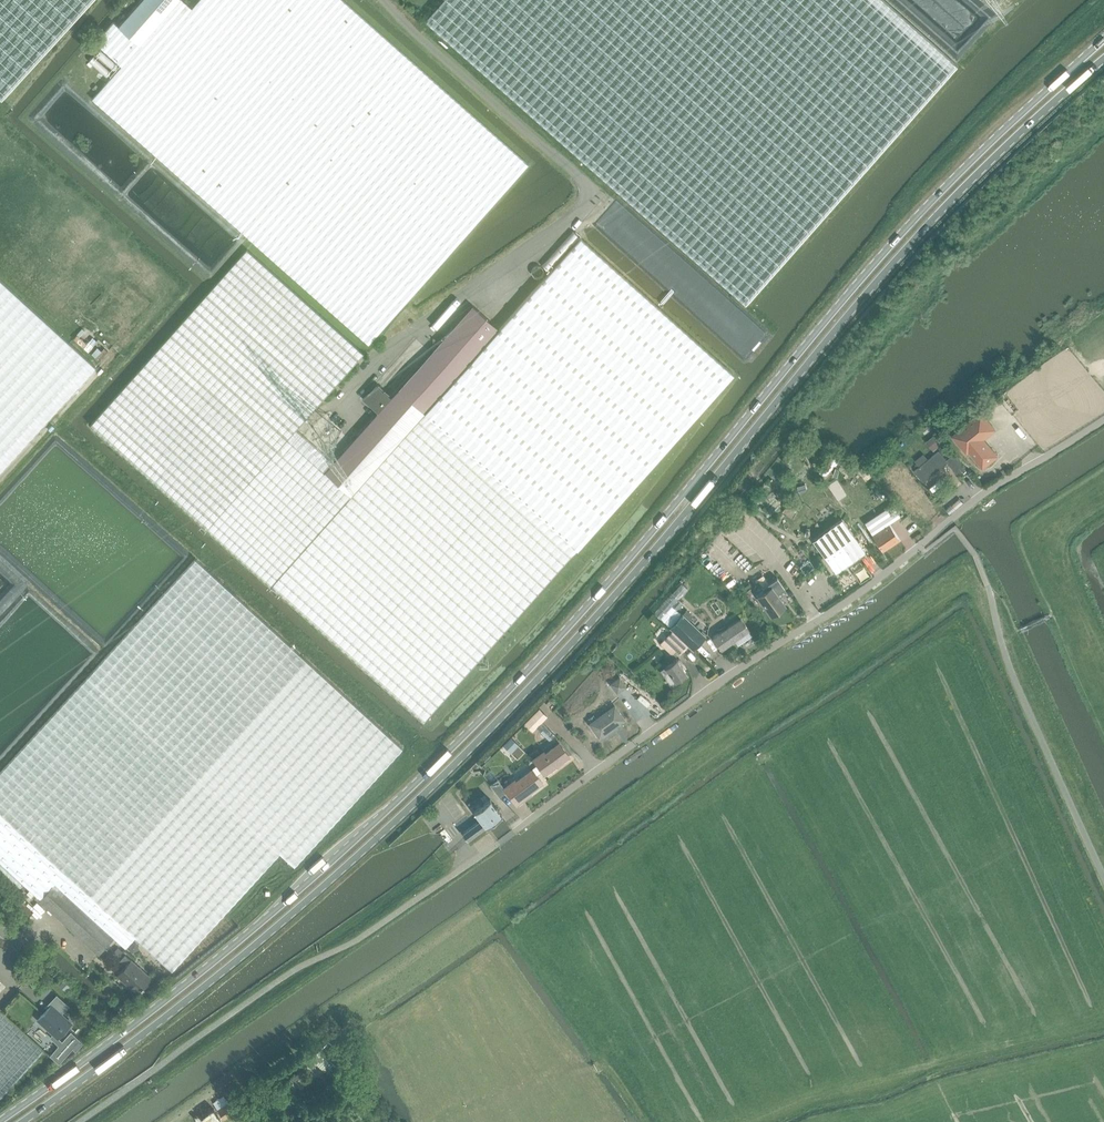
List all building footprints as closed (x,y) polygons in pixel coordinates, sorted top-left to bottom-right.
[(2,98),(91,0),(0,0),(0,96),(2,98)] [(192,8),(183,0),(179,0),(121,65),(92,98),(369,344),(528,164),(343,0),(198,0),(192,8)] [(121,65),(179,0),(141,0),(100,46),(121,65)] [(426,21),(595,170),(745,304),(751,297),(760,288),(769,278),(778,268),(787,257),(797,247),(808,234),(820,221),(830,210),(840,198),(854,182),(865,169),(877,156),(886,146),(895,136),(906,124),(917,111),(924,103),(931,94),(941,84),(951,74),(957,65),(883,0),(445,0),(427,20),(426,21)] [(104,408),(89,424),(132,462),(205,527),(415,714),(424,721),(482,656),(578,549),(675,440),(734,373),(637,287),(627,279),(612,266),(581,237),(501,327),(425,413),(408,431),(351,495),(325,471),(334,462),(296,429),(315,408),(364,353),(341,333),(247,249),(206,294),(180,323),(173,330),(104,408)] [(41,425),(56,408),(95,366),(0,279),(0,469),(41,425)] [(474,304),(334,462),(325,471),(351,495),(408,431),(425,413),(501,327),(474,304)] [(77,334),(73,338),(83,347),(87,343),(79,336),(77,334)] [(87,343),(83,347),(88,352),(97,341),(92,337),(87,343)] [(95,357),(95,358),(99,362),(108,351),(104,348),(101,351),(95,357)] [(953,436),(967,453),(969,451),(983,468),(998,456),(984,439),(996,429),(982,412),(953,436)] [(935,434),(928,440),(936,449),(942,443),(935,434)] [(947,445),(940,451),(938,448),(920,462),(922,465),(917,470),(915,467),(911,470),(921,483),(947,462),(946,460),(947,459),(954,454),(947,445)] [(947,459),(946,460),(947,462),(960,477),(968,471),(954,454),(947,459)] [(829,461),(819,472),(824,477),(834,466),(839,461),(834,457),(829,461)] [(863,465),(857,469),(863,477),(865,480),(870,476),(871,476),(863,465)] [(960,498),(947,509),(950,514),(964,502),(960,498)] [(893,504),(865,522),(872,534),(888,524),(900,516),(893,504)] [(812,539),(835,572),(847,564),(865,551),(842,518),(817,536),(812,539)] [(872,534),(883,551),(898,541),(888,524),(872,534)] [(192,558),(0,768),(0,861),(40,898),(54,882),(114,937),(125,947),(135,936),(172,970),(225,912),(279,853),(294,866),(402,748),(192,558)] [(758,597),(772,617),(785,607),(776,594),(784,588),(776,577),(762,587),(765,592),(758,597)] [(654,614),(670,628),(688,645),(693,649),(704,637),(676,610),(683,603),(678,599),(687,588),(681,583),(654,614)] [(750,632),(741,619),(714,639),(723,652),(750,632)] [(680,654),(688,645),(670,628),(658,641),(671,654),(675,649),(680,654)] [(686,674),(676,659),(665,667),(675,682),(686,674)] [(626,687),(619,678),(610,684),(616,694),(626,687)] [(599,738),(624,720),(614,706),(589,724),(599,738)] [(534,729),(547,716),(539,708),(526,721),(534,729)] [(546,726),(540,732),(549,741),(555,735),(546,726)] [(510,753),(518,744),(510,737),(502,745),(510,753)] [(538,766),(542,773),(544,775),(569,757),(559,743),(546,753),(544,750),(540,753),(537,749),(529,754),(538,766)] [(490,782),(497,777),(490,769),(484,774),(490,782)] [(543,783),(533,770),(512,785),(510,783),(504,788),(498,779),(491,784),(499,796),(506,791),(517,805),(523,800),(521,799),(543,783)] [(479,820),(461,833),(467,840),(485,828),(502,816),(490,800),(473,812),(479,820)] [(54,882),(40,898),(39,899),(98,953),(114,937),(54,882)] [(122,951),(118,947),(113,952),(117,956),(122,951)] [(131,983),(129,986),(127,987),(136,995),(142,988),(142,989),(145,987),(144,986),(151,978),(124,955),(119,960),(126,966),(119,973),(131,983)] [(59,985),(66,991),(70,986),(63,980),(59,985)] [(50,1006),(38,1020),(53,1033),(50,1036),(59,1045),(50,1054),(59,1062),(72,1047),(75,1050),(83,1042),(71,1031),(62,1041),(58,1037),(71,1023),(61,1014),(69,1005),(57,993),(47,1004),(50,1006)] [(38,1056),(43,1051),(0,1012),(0,1098),(38,1056)] [(340,1075),(352,1061),(328,1040),(319,1050),(333,1061),(329,1066),(340,1075)] [(224,1119),(234,1111),(224,1096),(213,1103),(224,1119)]
